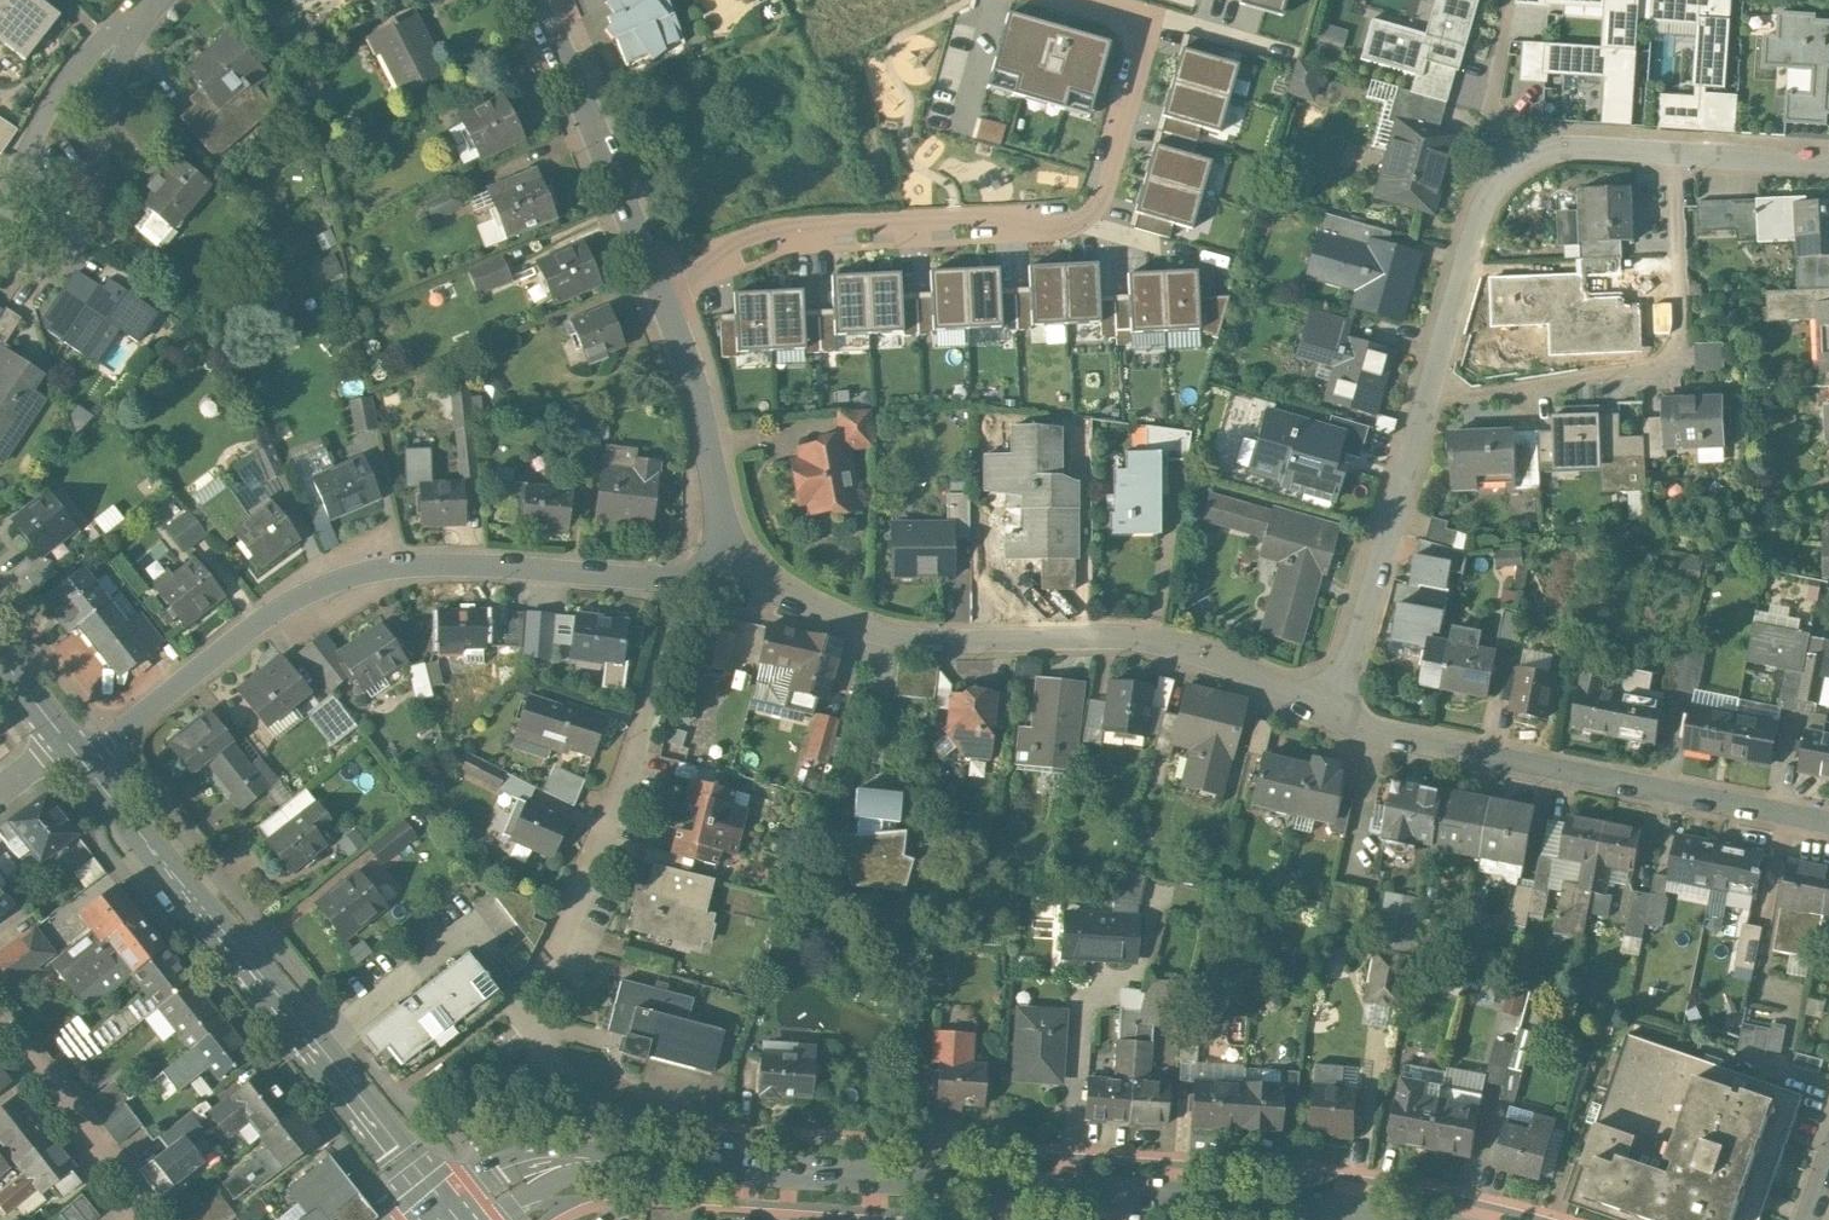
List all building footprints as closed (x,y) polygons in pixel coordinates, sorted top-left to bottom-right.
[(41,0),(0,0),(0,42),(25,61),(59,18),(59,14),(41,0)] [(607,18),(610,26),(605,30),(612,39),(615,38),(626,64),(648,55),(652,61),(665,51),(664,48),(684,41),(667,0),(652,0),(614,15),(607,18)] [(605,2),(614,15),(652,0),(607,0),(605,2)] [(1240,0),(1283,12),(1287,0),(1240,0)] [(1433,38),(1373,21),(1361,60),(1415,76),(1411,92),(1445,102),(1475,0),(1444,0),(1433,38)] [(1550,2),(1610,6),(1606,49),(1635,51),(1637,20),(1652,21),(1653,0),(1550,0),(1550,2)] [(1652,21),(1700,24),(1696,86),(1724,87),(1730,1),(1714,0),(1653,0),(1652,21)] [(445,75),(413,11),(395,20),(395,18),(390,21),(393,25),(368,37),(377,55),(379,54),(401,97),(429,83),(428,82),(441,75),(442,76),(445,75)] [(1813,22),(1813,17),(1780,15),(1778,38),(1766,37),(1764,66),(1813,69),(1812,95),(1787,94),(1786,123),(1826,125),(1827,112),(1828,113),(1828,23),(1813,22)] [(1106,45),(1008,18),(989,88),(1087,115),(1106,45)] [(1316,42),(1341,47),(1345,29),(1319,24),(1316,42)] [(231,36),(213,52),(215,53),(190,74),(207,93),(215,102),(239,82),(243,87),(262,70),(231,36)] [(1606,49),(1549,44),(1548,72),(1607,77),(1605,124),(1630,126),(1635,51),(1606,49)] [(1230,100),(1240,67),(1179,50),(1170,83),(1230,100)] [(207,93),(179,117),(208,153),(261,108),(243,87),(239,82),(215,102),(207,93)] [(1221,133),(1230,100),(1170,83),(1160,116),(1221,133)] [(1411,92),(1396,88),(1386,121),(1399,125),(1435,135),(1445,102),(1411,92)] [(501,93),(458,115),(479,158),(522,136),(501,93)] [(980,116),(973,136),(996,145),(1004,125),(980,116)] [(0,120),(0,149),(14,129),(0,120)] [(1435,135),(1399,125),(1379,194),(1430,209),(1449,139),(1435,135)] [(1207,195),(1216,162),(1156,145),(1146,178),(1207,195)] [(207,185),(172,157),(136,200),(151,212),(171,229),(172,229),(207,185)] [(534,167),(486,188),(488,193),(508,238),(556,218),(534,167)] [(1197,228),(1207,195),(1146,178),(1137,211),(1197,228)] [(1632,189),(1579,190),(1580,255),(1580,260),(1623,258),(1622,242),(1634,241),(1634,240),(1631,240),(1630,209),(1633,209),(1632,189)] [(488,193),(473,200),(492,244),(508,238),(488,193)] [(1806,202),(1806,197),(1757,198),(1757,199),(1758,228),(1806,227),(1807,258),(1796,258),(1797,291),(1828,290),(1828,201),(1806,202)] [(1757,199),(1698,201),(1699,232),(1741,231),(1741,242),(1758,241),(1758,228),(1757,199)] [(171,229),(151,212),(136,229),(162,251),(177,233),(172,229),(171,229)] [(1361,224),(1324,214),(1318,236),(1331,240),(1355,247),(1361,224)] [(1391,233),(1361,224),(1355,247),(1331,240),(1323,268),(1360,278),(1352,307),(1398,320),(1416,254),(1387,246),(1391,233)] [(583,246),(538,264),(555,303),(599,284),(583,246)] [(1580,260),(1576,260),(1576,274),(1586,274),(1586,279),(1623,278),(1623,258),(1580,260)] [(1486,263),(1486,275),(1574,272),(1573,260),(1486,263)] [(503,261),(471,275),(480,295),(512,281),(503,261)] [(1098,264),(1063,265),(1066,325),(1100,323),(1098,264)] [(1063,265),(1028,267),(1031,326),(1066,325),(1063,265)] [(145,289),(115,269),(107,280),(138,301),(145,289)] [(999,269),(964,270),(967,330),(1002,328),(999,269)] [(964,270),(930,272),(933,331),(967,330),(964,270)] [(1197,271),(1162,273),(1165,332),(1200,330),(1197,271)] [(101,289),(76,272),(52,309),(75,324),(63,342),(83,355),(105,322),(136,343),(156,313),(138,301),(107,280),(101,289)] [(900,273),(866,275),(869,334),(903,333),(900,273)] [(1162,273),(1127,274),(1130,334),(1165,332),(1162,273)] [(1640,305),(1587,307),(1586,279),(1586,274),(1576,274),(1495,278),(1496,299),(1512,299),(1512,305),(1518,305),(1518,320),(1555,318),(1556,351),(1635,347),(1634,321),(1640,321),(1640,305)] [(866,275),(831,277),(834,336),(869,334),(866,275)] [(803,290),(768,292),(771,351),(806,350),(803,290)] [(1766,292),(1767,322),(1818,320),(1820,371),(1825,371),(1825,373),(1828,373),(1828,290),(1797,291),(1766,292)] [(768,292),(733,294),(736,353),(771,351),(768,292)] [(1204,333),(1222,332),(1220,296),(1202,297),(1204,333)] [(75,324),(52,309),(44,321),(47,331),(63,342),(75,324)] [(610,309),(572,325),(588,363),(607,355),(605,350),(624,343),(610,309)] [(5,310),(3,313),(0,318),(0,344),(4,347),(21,321),(5,310)] [(1388,352),(1342,339),(1347,321),(1308,310),(1296,353),(1335,364),(1325,400),(1371,413),(1381,377),(1379,376),(1385,353),(1388,353),(1388,352)] [(1696,370),(1723,369),(1722,342),(1695,343),(1696,370)] [(0,354),(0,464),(1,464),(43,401),(31,392),(41,376),(2,351),(0,354)] [(1825,373),(1825,371),(1820,371),(1820,387),(1828,386),(1828,373),(1825,373)] [(461,463),(475,462),(472,387),(457,388),(461,463)] [(1721,397),(1662,401),(1663,419),(1644,420),(1644,437),(1645,438),(1646,462),(1666,460),(1666,454),(1724,451),(1721,397)] [(377,428),(377,399),(356,398),(356,427),(377,428)] [(871,410),(839,412),(839,437),(843,436),(845,448),(871,446),(871,410)] [(1327,430),(1265,412),(1257,440),(1263,442),(1256,469),(1281,476),(1280,482),(1334,498),(1347,454),(1332,450),(1337,433),(1327,430)] [(1620,414),(1553,418),(1554,432),(1556,463),(1621,459),(1623,490),(1647,489),(1646,462),(1645,438),(1644,437),(1622,438),(1620,414)] [(1368,427),(1331,417),(1327,430),(1337,433),(1332,450),(1347,454),(1359,458),(1368,427)] [(1035,427),(1011,427),(1011,440),(1002,440),(1002,456),(984,456),(984,492),(1004,492),(1004,509),(1022,509),(1022,532),(1007,532),(1007,535),(1005,535),(1005,559),(1040,559),(1074,559),(1076,559),(1076,556),(1068,556),(1068,534),(1071,534),(1071,520),(1076,520),(1076,484),(1059,484),(1060,430),(1035,430),(1035,427)] [(1190,433),(1145,427),(1145,428),(1145,453),(1166,453),(1166,461),(1186,461),(1190,433)] [(1514,432),(1450,435),(1453,491),(1478,489),(1477,475),(1514,473),(1515,489),(1541,488),(1540,463),(1539,433),(1514,433),(1514,432)] [(1554,432),(1539,433),(1540,463),(1556,463),(1554,432)] [(640,437),(609,433),(607,448),(637,453),(640,437)] [(820,445),(799,449),(802,461),(792,463),(799,503),(809,501),(811,513),(828,510),(834,514),(857,510),(852,486),(855,483),(854,476),(850,474),(845,448),(843,436),(839,437),(819,441),(820,445)] [(282,473),(266,438),(251,445),(268,480),(282,473)] [(1145,453),(1125,453),(1125,455),(1126,455),(1126,471),(1115,471),(1115,495),(1105,495),(1105,518),(1108,518),(1108,535),(1132,535),(1132,532),(1157,532),(1157,535),(1159,535),(1159,487),(1167,487),(1167,486),(1166,486),(1166,461),(1166,453),(1145,453)] [(362,457),(312,478),(330,520),(332,519),(333,521),(354,511),(354,510),(379,499),(362,457)] [(635,472),(604,468),(596,520),(650,527),(657,475),(655,475),(657,463),(636,460),(635,472)] [(525,483),(495,480),(493,508),(499,509),(497,522),(523,525),(526,489),(524,489),(525,483)] [(463,485),(420,487),(422,525),(438,525),(438,522),(464,521),(463,485)] [(570,492),(526,489),(523,525),(567,529),(570,492)] [(969,538),(969,494),(946,495),(946,525),(952,525),(952,538),(969,538)] [(49,497),(14,525),(39,557),(74,529),(49,497)] [(272,504),(233,532),(259,568),(298,539),(272,504)] [(1339,526),(1271,506),(1258,556),(1278,561),(1258,631),(1301,643),(1321,574),(1325,575),(1339,526)] [(187,512),(165,530),(184,553),(206,535),(187,512)] [(1432,518),(1426,541),(1455,549),(1459,533),(1446,529),(1448,522),(1432,518)] [(946,525),(917,526),(917,533),(892,533),(892,573),(917,573),(917,574),(952,574),(952,538),(952,525),(946,525)] [(1426,541),(1420,539),(1416,559),(1441,563),(1452,566),(1450,572),(1464,575),(1468,553),(1455,549),(1426,541)] [(48,557),(31,577),(43,586),(59,566),(48,557)] [(1074,559),(1040,559),(1040,590),(1074,590),(1074,559)] [(194,561),(157,591),(184,624),(221,594),(194,561)] [(1701,564),(1684,561),(1681,576),(1699,579),(1701,564)] [(1424,590),(1421,608),(1399,604),(1392,639),(1427,645),(1420,685),(1442,689),(1451,644),(1453,633),(1441,630),(1448,598),(1446,598),(1450,572),(1452,566),(1441,563),(1438,573),(1415,568),(1411,587),(1424,590)] [(106,602),(81,570),(44,600),(69,632),(79,624),(106,602)] [(126,626),(106,602),(79,624),(116,669),(124,664),(129,670),(162,644),(139,616),(126,626)] [(567,609),(549,607),(546,636),(563,638),(567,609)] [(1521,612),(1506,609),(1500,643),(1514,646),(1521,612)] [(484,612),(438,612),(438,655),(461,655),(461,649),(484,648),(484,612)] [(522,613),(505,612),(503,647),(519,649),(522,613)] [(627,621),(577,615),(571,657),(622,664),(627,621)] [(1747,663),(1789,671),(1803,673),(1812,634),(1755,623),(1747,663)] [(340,654),(338,655),(351,674),(362,690),(382,676),(405,661),(381,625),(340,654)] [(734,635),(703,628),(695,664),(726,671),(734,635)] [(806,636),(766,628),(760,663),(795,672),(806,636)] [(1481,634),(1454,629),(1453,633),(1451,644),(1478,649),(1481,634)] [(324,634),(299,654),(329,692),(351,674),(338,655),(340,654),(324,634)] [(844,644),(806,636),(795,672),(790,691),(817,698),(826,700),(844,644)] [(1812,638),(1800,701),(1819,704),(1824,674),(1828,675),(1828,641),(1812,638)] [(1478,649),(1451,644),(1442,689),(1488,698),(1497,653),(1478,649)] [(1673,651),(1666,689),(1682,692),(1690,654),(1673,651)] [(1705,657),(1690,654),(1682,692),(1698,695),(1705,657)] [(282,659),(238,694),(265,728),(309,692),(282,659)] [(424,663),(409,666),(415,696),(431,692),(424,663)] [(1042,666),(1013,663),(1012,677),(1041,680),(1042,666)] [(1523,670),(1510,668),(1503,702),(1515,705),(1523,670)] [(1653,674),(1627,669),(1622,694),(1614,737),(1631,740),(1629,748),(1649,752),(1651,744),(1655,745),(1665,694),(1650,691),(1653,674)] [(1555,677),(1523,670),(1515,705),(1514,712),(1546,719),(1555,677)] [(1803,673),(1789,671),(1780,710),(1796,713),(1803,673)] [(1582,673),(1572,728),(1614,737),(1622,694),(1601,690),(1604,678),(1582,673)] [(382,676),(364,688),(370,696),(374,696),(386,688),(388,684),(382,676)] [(1173,680),(1158,679),(1156,689),(1150,688),(1148,707),(1165,709),(1173,680)] [(1080,684),(1041,680),(1036,729),(1022,728),(1020,749),(1053,753),(1052,765),(1072,767),(1080,684)] [(1151,687),(1111,682),(1104,728),(1144,734),(1148,707),(1150,688),(1151,687)] [(973,686),(960,696),(949,695),(945,726),(949,731),(944,735),(967,762),(971,759),(989,760),(991,735),(996,731),(992,726),(996,693),(977,691),(973,686)] [(1228,698),(1186,688),(1179,716),(1172,744),(1173,744),(1200,750),(1190,787),(1220,795),(1229,758),(1232,758),(1243,710),(1226,706),(1228,698)] [(817,698),(790,691),(785,708),(812,716),(817,698)] [(357,726),(332,693),(316,705),(343,738),(357,726)] [(1010,695),(996,693),(992,726),(996,731),(1007,722),(1010,695)] [(563,710),(528,698),(515,737),(553,749),(555,744),(553,743),(563,710)] [(606,720),(564,707),(563,710),(553,743),(555,744),(594,756),(606,720)] [(1736,716),(1693,708),(1685,748),(1728,756),(1736,716)] [(1179,716),(1164,712),(1159,728),(1153,753),(1170,758),(1173,744),(1172,744),(1179,716)] [(211,715),(171,747),(193,775),(213,759),(230,746),(233,744),(211,715)] [(1780,725),(1736,716),(1728,756),(1753,761),(1752,766),(1765,768),(1766,764),(1772,766),(1780,725)] [(839,723),(819,717),(807,759),(827,765),(839,723)] [(1272,724),(1255,720),(1248,749),(1264,753),(1272,724)] [(1808,731),(1800,773),(1828,778),(1828,735),(1825,734),(1808,731)] [(256,779),(230,746),(213,759),(239,792),(256,779)] [(481,764),(469,758),(462,771),(475,778),(481,764)] [(1306,768),(1262,758),(1251,804),(1296,814),(1306,768)] [(1333,764),(1316,760),(1313,762),(1311,769),(1306,768),(1296,814),(1330,822),(1331,822),(1337,796),(1342,776),(1334,774),(1335,768),(1333,764)] [(505,776),(481,764),(475,778),(498,789),(505,776)] [(580,791),(550,777),(543,792),(573,807),(580,791)] [(239,792),(232,797),(243,811),(266,792),(256,779),(239,792)] [(735,791),(690,780),(684,805),(698,809),(694,821),(741,833),(747,809),(732,806),(735,791)] [(1444,793),(1383,780),(1371,834),(1385,837),(1384,844),(1416,851),(1418,844),(1434,847),(1444,793)] [(901,795),(856,790),(853,819),(857,819),(855,843),(839,844),(839,845),(844,845),(852,877),(874,879),(872,893),(874,893),(875,879),(901,882),(907,862),(911,864),(911,862),(897,858),(899,836),(904,836),(904,834),(893,835),(894,824),(898,824),(901,795)] [(1478,798),(1444,792),(1444,793),(1434,847),(1469,853),(1478,798)] [(46,796),(9,823),(26,844),(40,862),(77,835),(46,796)] [(1353,800),(1337,796),(1331,822),(1330,822),(1328,828),(1331,833),(1346,836),(1353,800)] [(1535,810),(1492,801),(1482,856),(1524,864),(1535,810)] [(567,821),(526,803),(510,839),(551,857),(567,821)] [(329,823),(316,807),(302,818),(314,834),(329,823)] [(291,826),(279,810),(257,827),(269,843),(291,826)] [(1607,822),(1571,814),(1563,854),(1587,858),(1599,861),(1607,822)] [(269,843),(267,844),(291,873),(323,847),(314,834),(302,818),(301,818),(269,843)] [(741,833),(694,821),(691,833),(677,830),(671,855),(716,866),(720,852),(735,856),(741,833)] [(1644,829),(1607,822),(1599,861),(1612,864),(1636,868),(1644,829)] [(9,823),(0,829),(0,836),(13,853),(26,844),(9,823)] [(343,841),(354,855),(371,842),(361,828),(343,841)] [(393,833),(371,849),(381,862),(402,846),(393,833)] [(1719,845),(1676,836),(1668,876),(1711,885),(1719,845)] [(1761,854),(1719,845),(1711,885),(1728,889),(1728,891),(1756,897),(1761,871),(1757,870),(1761,854)] [(1556,852),(1541,849),(1534,886),(1548,889),(1556,852)] [(1582,881),(1565,878),(1557,916),(1588,922),(1590,909),(1599,861),(1587,858),(1582,881)] [(1791,860),(1781,907),(1812,913),(1823,916),(1828,888),(1828,868),(1791,860)] [(1612,864),(1599,861),(1590,909),(1610,913),(1613,894),(1607,892),(1612,864)] [(714,881),(652,865),(644,894),(646,895),(643,908),(635,906),(629,930),(668,940),(671,932),(707,941),(713,917),(705,915),(714,881)] [(1146,878),(1121,870),(1112,905),(1111,918),(1136,920),(1137,905),(1139,906),(1146,878)] [(357,873),(315,906),(342,940),(384,907),(357,873)] [(115,886),(79,914),(94,932),(53,965),(78,997),(124,960),(134,972),(164,947),(115,886)] [(1650,894),(1632,890),(1625,933),(1642,936),(1645,922),(1650,894)] [(1424,900),(1387,893),(1365,1000),(1403,1008),(1412,964),(1415,949),(1420,920),(1424,900)] [(0,894),(0,915),(10,907),(0,894)] [(1667,897),(1650,894),(1645,922),(1662,925),(1667,897)] [(1812,913),(1781,907),(1773,949),(1814,958),(1817,945),(1801,942),(1805,925),(1810,926),(1812,913)] [(1823,916),(1812,913),(1810,926),(1805,925),(1801,942),(1817,945),(1823,916)] [(1111,918),(1066,916),(1063,957),(1091,958),(1091,960),(1104,961),(1105,959),(1133,961),(1136,920),(1111,918)] [(1823,916),(1817,945),(1828,948),(1828,917),(1823,916)] [(1456,927),(1420,920),(1415,949),(1450,956),(1456,927)] [(1762,925),(1747,922),(1742,948),(1756,951),(1762,925)] [(0,954),(0,993),(53,954),(34,929),(0,954)] [(134,972),(132,973),(150,995),(160,1007),(191,981),(164,947),(134,972)] [(1756,951),(1742,948),(1739,961),(1754,964),(1756,951)] [(467,954),(360,1038),(396,1084),(503,1000),(467,954)] [(124,960),(78,997),(87,1008),(132,973),(134,972),(124,960)] [(1139,1013),(1136,1025),(1136,1026),(1135,1041),(1150,1042),(1152,1025),(1172,1026),(1175,981),(1147,980),(1144,992),(1139,1013)] [(160,1007),(159,1007),(193,1048),(224,1023),(191,981),(160,1007)] [(691,1001),(620,982),(606,1034),(626,1039),(622,1058),(644,1063),(645,1060),(695,1073),(695,1072),(712,1076),(723,1034),(685,1024),(691,1001)] [(1144,992),(1123,989),(1120,1011),(1139,1013),(1144,992)] [(1524,1012),(1528,997),(1511,993),(1508,1009),(1524,1012)] [(137,997),(115,1015),(113,1013),(89,1031),(95,1039),(104,1050),(105,1051),(159,1007),(160,1007),(150,995),(141,1002),(137,997)] [(1062,1013),(1020,1011),(1017,1078),(1059,1080),(1062,1013)] [(1139,1013),(1120,1011),(1118,1040),(1135,1041),(1136,1026),(1136,1025),(1139,1013)] [(1785,1023),(1771,1020),(1770,1026),(1765,1051),(1779,1054),(1785,1023)] [(1770,1026),(1742,1021),(1736,1051),(1764,1056),(1765,1051),(1770,1026)] [(224,1023),(193,1048),(209,1068),(218,1079),(249,1054),(224,1023)] [(1198,1034),(1181,1033),(1179,1062),(1196,1062),(1198,1034)] [(1625,1035),(1569,1203),(1620,1219),(1760,1219),(1802,1094),(1712,1065),(1687,1056),(1625,1035)] [(970,1038),(934,1037),(932,1063),(936,1064),(936,1062),(960,1063),(960,1067),(969,1067),(970,1038)] [(95,1039),(69,1060),(78,1071),(104,1050),(95,1039)] [(1135,1041),(1118,1040),(1117,1061),(1134,1062),(1135,1041)] [(1150,1042),(1135,1041),(1134,1062),(1149,1063),(1150,1042)] [(813,1046),(761,1043),(758,1093),(761,1093),(761,1096),(779,1097),(779,1093),(811,1094),(813,1046)] [(1716,1054),(1690,1045),(1687,1056),(1712,1065),(1716,1054)] [(193,1048),(163,1072),(176,1089),(191,1077),(193,1080),(209,1068),(193,1048)] [(1529,1054),(1514,1050),(1509,1069),(1523,1074),(1529,1054)] [(1822,1060),(1794,1053),(1791,1066),(1818,1074),(1822,1060)] [(1134,1062),(1117,1061),(1116,1082),(1132,1083),(1134,1062)] [(960,1063),(936,1062),(936,1064),(935,1111),(960,1112),(961,1107),(984,1108),(986,1068),(969,1067),(960,1067),(960,1063)] [(1149,1063),(1134,1062),(1132,1083),(1148,1084),(1149,1063)] [(1243,1069),(1212,1068),(1211,1085),(1242,1086),(1243,1069)] [(1282,1072),(1243,1069),(1242,1086),(1239,1129),(1278,1132),(1279,1115),(1282,1072)] [(1509,1069),(1501,1099),(1515,1103),(1523,1074),(1509,1069)] [(163,1072),(100,1122),(113,1139),(176,1089),(163,1072)] [(1298,1073),(1282,1072),(1279,1115),(1295,1117),(1298,1073)] [(0,1073),(0,1093),(9,1085),(0,1073)] [(293,1111),(263,1073),(233,1097),(250,1119),(263,1135),(293,1111)] [(1342,1076),(1310,1074),(1309,1090),(1337,1092),(1337,1085),(1342,1085),(1342,1076)] [(1116,1082),(1086,1080),(1084,1119),(1127,1122),(1129,1122),(1132,1083),(1116,1082)] [(1426,1086),(1400,1081),(1389,1142),(1431,1149),(1440,1103),(1423,1100),(1426,1086)] [(1148,1084),(1132,1083),(1129,1122),(1166,1124),(1168,1085),(1148,1084)] [(1211,1085),(1194,1083),(1190,1126),(1239,1129),(1242,1086),(1211,1085)] [(1342,1085),(1337,1085),(1337,1092),(1355,1093),(1355,1086),(1342,1085)] [(1309,1090),(1307,1090),(1305,1135),(1330,1137),(1330,1140),(1353,1141),(1355,1093),(1337,1092),(1309,1090)] [(1459,1092),(1456,1106),(1440,1103),(1431,1149),(1469,1157),(1481,1096),(1459,1092)] [(0,1109),(0,1142),(12,1157),(16,1163),(50,1137),(18,1096),(0,1109)] [(233,1097),(210,1115),(227,1136),(250,1119),(233,1097)] [(263,1135),(261,1137),(267,1146),(285,1167),(317,1142),(293,1111),(263,1135)] [(189,1112),(158,1138),(167,1149),(184,1136),(192,1147),(207,1135),(189,1112)] [(1532,1131),(1507,1124),(1495,1166),(1540,1178),(1556,1120),(1536,1114),(1532,1131)] [(167,1149),(138,1171),(159,1198),(205,1163),(192,1147),(184,1136),(167,1149)] [(50,1137),(16,1163),(25,1174),(37,1190),(42,1196),(76,1169),(50,1137)] [(0,1142),(0,1155),(5,1162),(12,1157),(0,1142)] [(252,1160),(222,1184),(235,1200),(253,1186),(256,1190),(285,1167),(267,1146),(251,1158),(252,1160)] [(10,1168),(5,1162),(0,1155),(0,1176),(10,1168)] [(330,1155),(289,1188),(315,1219),(373,1219),(378,1216),(330,1155)] [(6,1214),(37,1190),(25,1174),(10,1186),(0,1193),(0,1206),(6,1214)] [(0,1185),(0,1193),(10,1186),(6,1181),(0,1185)] [(49,1219),(95,1219),(99,1217),(80,1195),(49,1219)] [(197,1219),(230,1219),(218,1204),(197,1219)]
